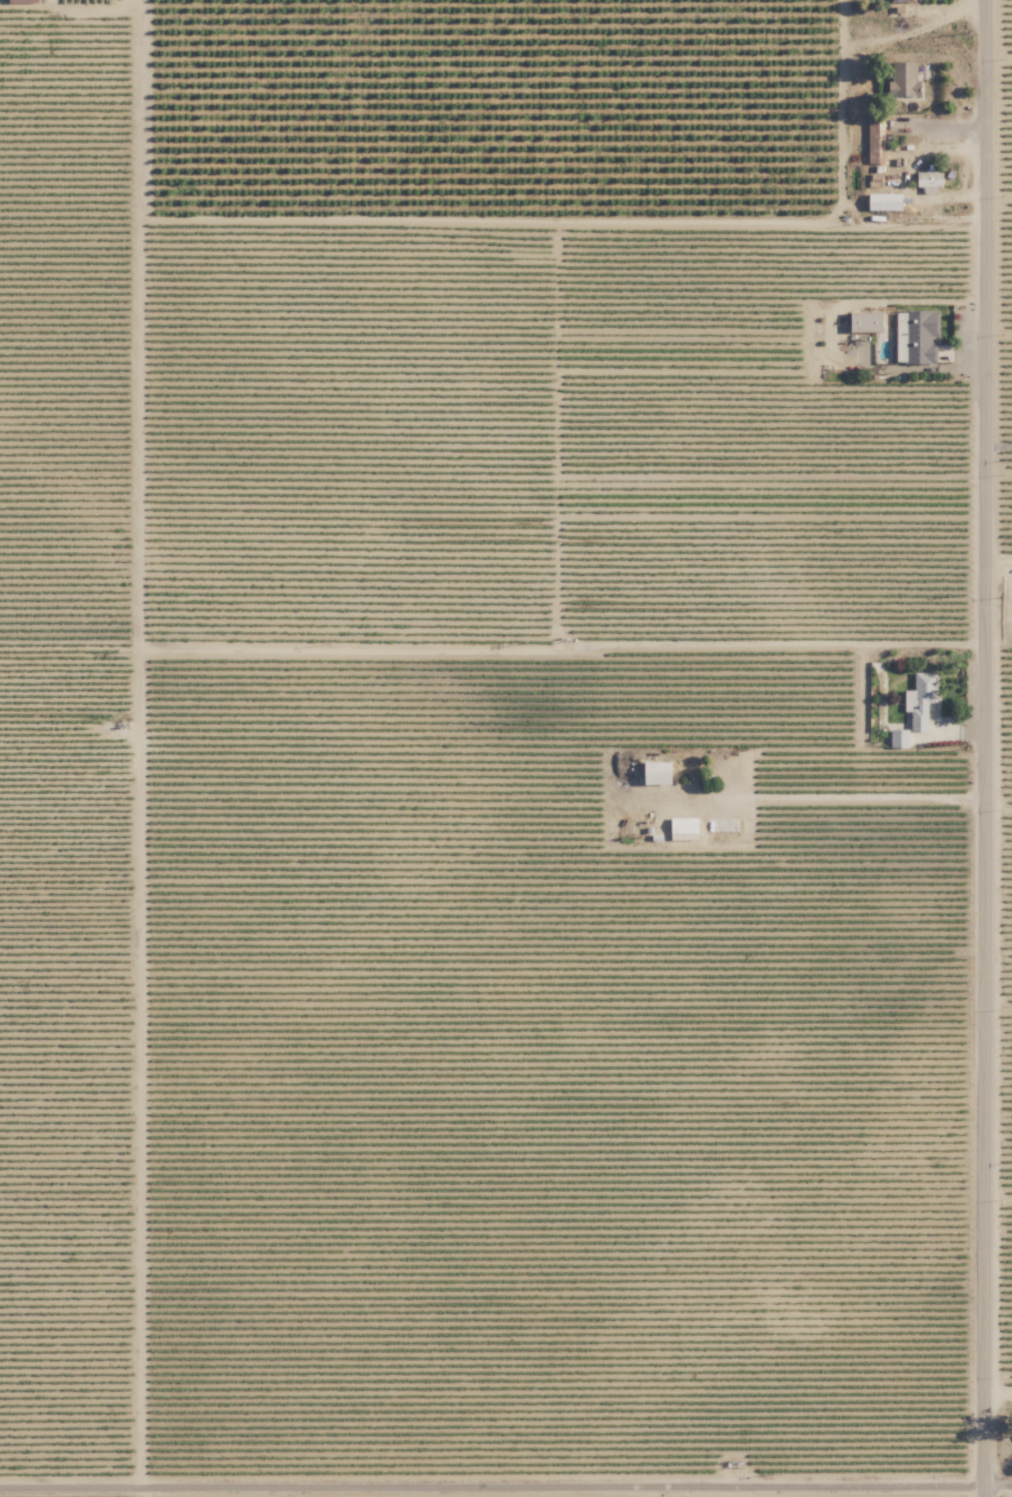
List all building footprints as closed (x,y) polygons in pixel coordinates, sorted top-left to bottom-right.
[(919,62),(891,62),(891,96),(919,96),(919,62)] [(884,313),(852,312),(852,331),(884,331),(884,313)] [(936,672),(914,672),(915,689),(904,690),(905,712),(910,712),(911,730),(928,730),(928,702),(937,702),(936,672)] [(909,729),(891,729),(891,747),(909,747),(909,729)] [(673,761),(646,761),(646,784),(673,783),(673,761)] [(699,818),(671,817),(671,838),(698,839),(699,818)]
